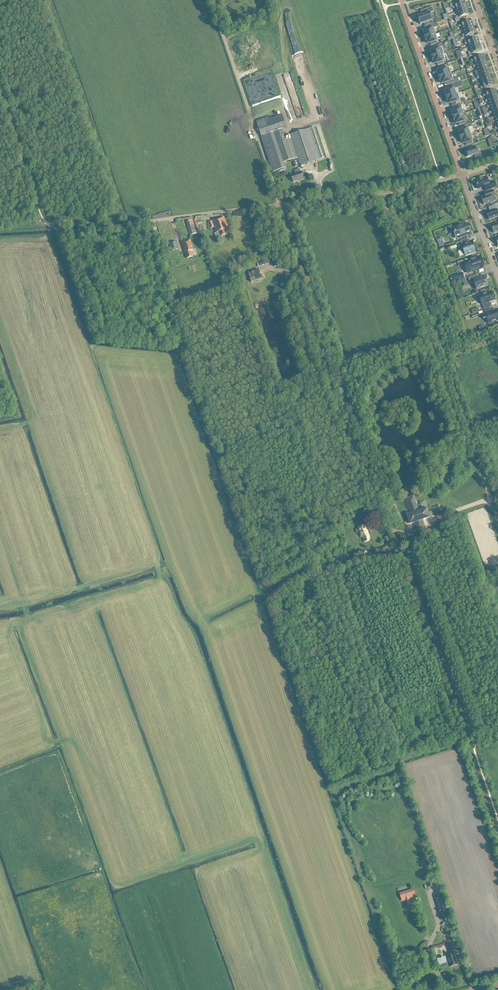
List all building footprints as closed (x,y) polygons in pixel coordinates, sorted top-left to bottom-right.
[(455,3),(450,5),(451,8),(452,7),(453,9),(456,8),(457,12),(467,9),(465,3),(456,6),(455,3)] [(430,14),(434,12),(432,7),(421,11),(422,16),(418,17),(420,25),(432,21),(430,14)] [(469,15),(467,9),(457,12),(458,16),(456,17),(456,19),(455,19),(456,22),(461,20),(460,18),(469,15)] [(473,27),(471,21),(461,25),(459,26),(459,28),(462,27),(463,31),(473,27)] [(425,31),(424,32),(425,35),(424,35),(425,38),(436,34),(434,28),(439,26),(437,22),(424,27),(425,31)] [(475,33),(473,27),(463,31),(465,35),(462,36),(463,37),(465,36),(465,37),(475,33)] [(436,34),(425,38),(426,41),(427,41),(428,44),(430,43),(431,46),(437,44),(436,41),(438,41),(436,34)] [(479,44),(477,39),(467,42),(465,43),(465,45),(468,44),(470,48),(479,44)] [(482,50),(479,44),(470,48),(471,52),(468,53),(469,55),(472,54),(482,50)] [(433,51),(431,52),(432,55),(431,55),(432,58),(443,55),(444,54),(441,45),(432,48),(433,51)] [(443,55),(432,58),(433,61),(434,61),(435,64),(437,63),(438,66),(444,64),(443,61),(445,61),(443,55)] [(486,62),(484,56),(474,59),(474,60),(471,61),(472,62),(474,61),(476,65),(486,62)] [(486,62),(476,65),(473,66),(474,68),(476,67),(478,71),(488,68),(486,62)] [(440,71),(438,72),(439,75),(438,75),(439,78),(451,74),(449,68),(446,69),(445,66),(439,68),(440,71)] [(488,68),(478,71),(475,72),(476,74),(478,73),(480,77),(490,73),(488,68)] [(490,73),(480,77),(477,78),(478,80),(480,79),(482,83),(492,79),(490,73)] [(451,74),(439,78),(440,81),(441,81),(442,84),(444,83),(445,86),(451,84),(450,81),(453,80),(451,74)] [(494,85),(492,79),(482,83),(483,87),(480,88),(481,89),(484,89),(494,85)] [(447,91),(445,91),(446,95),(445,95),(446,98),(457,94),(455,88),(453,89),(452,86),(446,88),(447,91)] [(497,97),(496,91),(486,94),(483,95),(484,97),(486,96),(488,100),(497,97)] [(460,100),(458,94),(457,94),(446,98),(447,101),(448,101),(449,104),(451,103),(452,107),(465,103),(464,98),(460,100)] [(488,100),(485,101),(486,103),(489,102),(490,106),(497,103),(497,97),(488,100)] [(490,106),(487,107),(488,109),(491,108),(492,112),(497,109),(497,103),(490,106)] [(452,115),(453,118),(463,115),(464,114),(462,108),(461,105),(453,108),(454,111),(452,111),(453,115),(452,115)] [(282,115),(270,119),(269,117),(256,121),(257,124),(261,136),(287,128),(282,115)] [(465,121),(463,115),(453,118),(454,121),(455,121),(456,124),(458,123),(459,126),(465,124),(464,121),(465,121)] [(282,130),(261,137),(273,173),(286,169),(284,163),(298,158),(300,166),(325,158),(315,127),(290,135),(291,138),(286,140),(282,130)] [(461,131),(459,131),(460,135),(459,135),(460,138),(471,134),(469,128),(467,129),(461,131)] [(473,140),(471,134),(460,138),(461,141),(462,141),(463,144),(465,143),(466,146),(472,144),(471,141),(473,140)] [(467,153),(466,153),(467,157),(474,155),(476,158),(481,156),(480,153),(478,154),(475,147),(466,150),(467,153)] [(299,169),(297,170),(294,171),(295,174),(291,176),(293,182),(300,180),(300,181),(304,179),(301,172),(300,173),(299,169)] [(490,185),(487,178),(483,179),(480,180),(480,181),(476,182),(479,190),(484,187),(486,192),(497,188),(495,183),(490,185)] [(495,197),(493,190),(484,193),(485,197),(482,198),(484,205),(491,203),(494,202),(496,201),(495,197)] [(489,208),(490,212),(487,213),(489,220),(497,217),(497,214),(497,210),(495,206),(489,208)] [(215,234),(217,239),(228,235),(226,230),(229,229),(224,217),(209,223),(211,229),(215,227),(217,233),(215,234)] [(191,235),(197,233),(193,220),(187,222),(191,235)] [(468,223),(453,228),(457,238),(459,237),(460,239),(467,236),(471,235),(469,230),(470,230),(468,223)] [(191,251),(193,250),(190,240),(182,243),(187,259),(192,257),(191,251)] [(172,251),(178,249),(176,241),(170,243),(172,251)] [(465,255),(465,256),(476,252),(473,244),(471,245),(471,243),(471,242),(462,245),(463,250),(462,251),(463,255),(465,255)] [(256,262),(258,266),(261,265),(267,263),(272,261),(270,257),(265,259),(259,261),(256,262)] [(478,266),(477,264),(481,262),(480,257),(467,261),(467,260),(458,263),(459,263),(460,267),(464,265),(466,271),(470,270),(471,272),(481,269),(479,265),(478,266)] [(251,281),(261,278),(259,270),(249,273),(251,281)] [(464,274),(451,279),(452,282),(465,278),(464,274)] [(488,286),(484,276),(479,278),(478,275),(469,279),(471,284),(475,283),(477,290),(488,286)] [(489,302),(494,300),(493,298),(494,298),(492,294),(491,292),(488,293),(479,296),(482,305),(483,304),(484,310),(491,307),(490,304),(489,304),(489,302)] [(497,315),(495,310),(482,315),(484,320),(487,319),(488,324),(497,321),(497,315)] [(477,361),(484,359),(481,352),(475,355),(477,361)] [(471,363),(477,361),(475,355),(468,357),(471,363)] [(479,367),(486,365),(484,359),(477,361),(479,367)] [(473,370),(479,367),(477,361),(471,363),(473,370)] [(482,374),(488,371),(486,365),(479,367),(482,374)] [(475,376),(482,374),(479,367),(473,370),(475,376)] [(484,380),(490,378),(488,371),(482,374),(484,380)] [(477,382),(484,380),(482,374),(475,376),(477,382)] [(427,508),(422,510),(417,512),(415,507),(417,506),(414,497),(406,500),(409,509),(410,509),(411,513),(407,515),(411,525),(413,524),(416,531),(426,528),(423,520),(430,518),(427,508)] [(439,530),(445,528),(448,527),(446,521),(437,525),(438,526),(428,529),(420,532),(420,533),(422,537),(430,534),(439,530)] [(357,527),(358,529),(357,530),(356,531),(357,533),(358,534),(359,534),(361,538),(363,537),(365,542),(369,541),(369,539),(370,539),(365,524),(357,527)] [(392,545),(389,536),(384,538),(387,546),(392,545)] [(449,917),(445,903),(442,895),(435,898),(438,906),(442,919),(449,917)] [(406,899),(409,909),(414,908),(411,898),(406,899)] [(451,955),(447,957),(450,967),(458,964),(456,959),(459,958),(457,950),(455,944),(448,946),(450,952),(451,955)]
